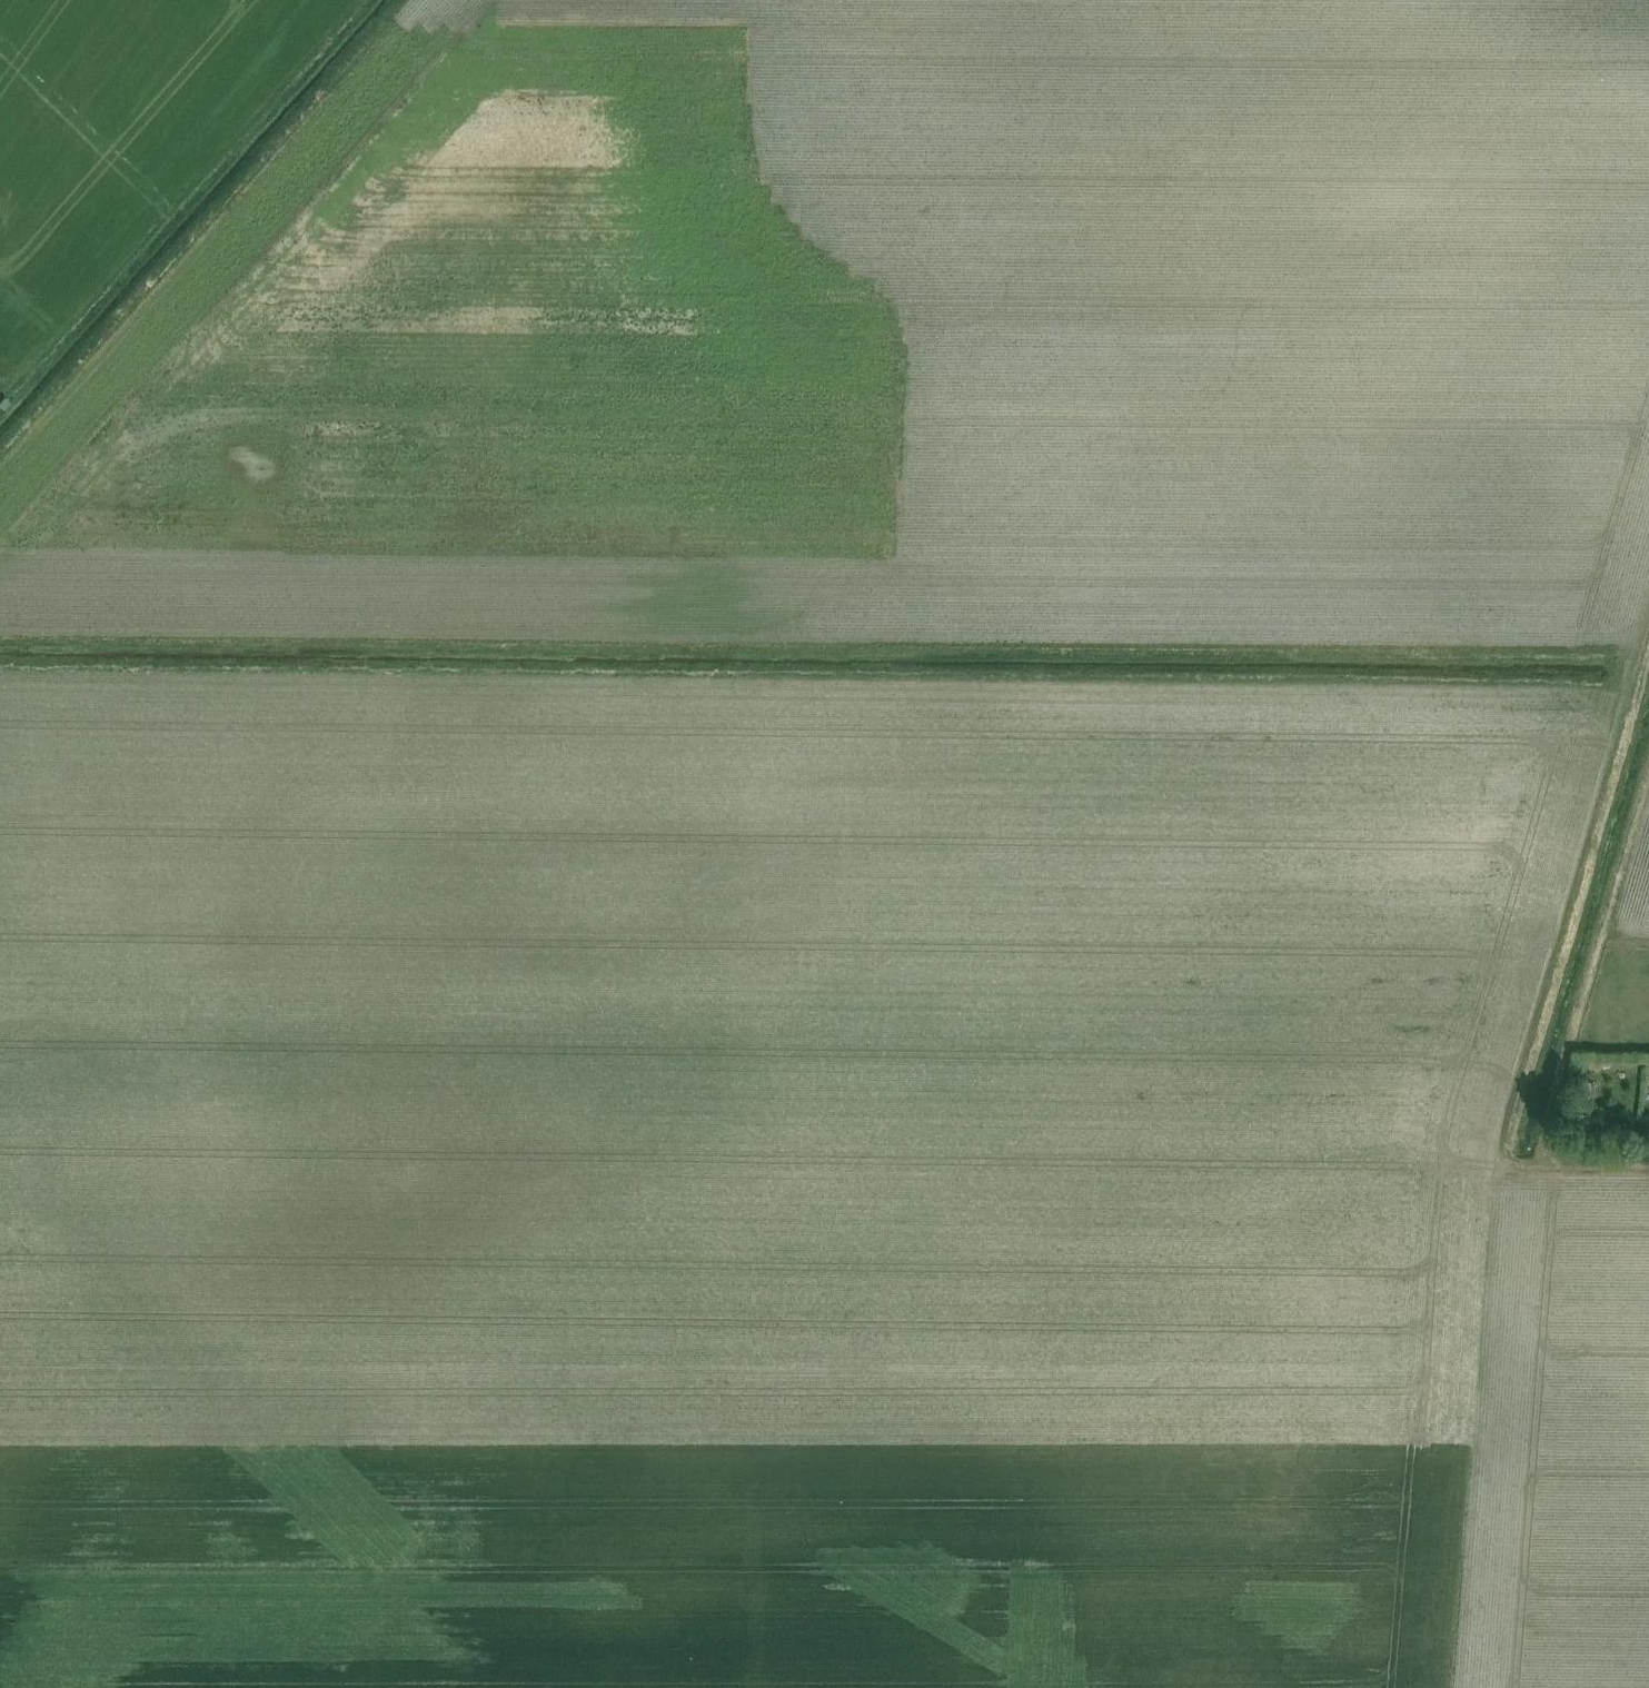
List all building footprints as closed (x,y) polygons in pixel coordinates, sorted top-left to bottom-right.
[(1592,1081),(1584,1080),(1579,1108),(1588,1110),(1592,1081)]
